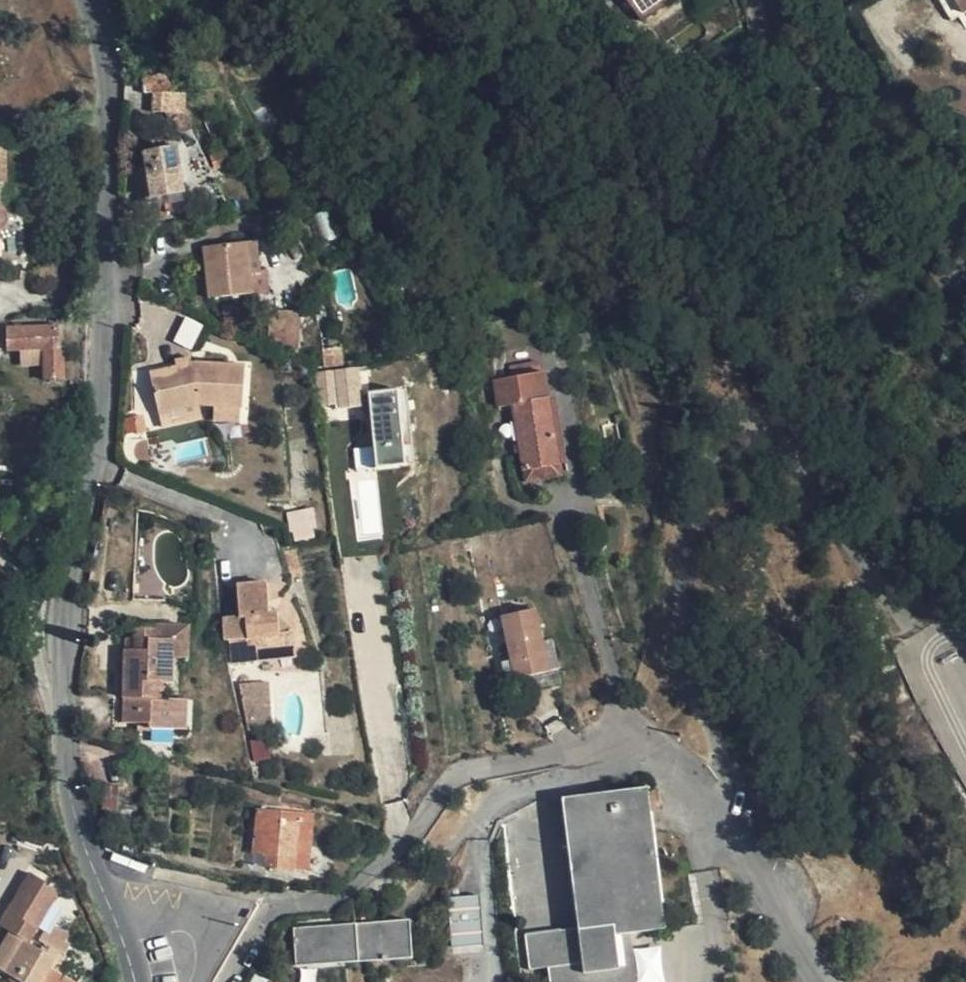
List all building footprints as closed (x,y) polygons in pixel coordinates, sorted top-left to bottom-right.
[(642,24),(676,0),(626,0),(642,24)] [(962,15),(954,0),(938,0),(942,7),(949,4),(957,17),(962,15)] [(962,15),(963,15),(965,13),(965,0),(954,0),(962,15)] [(164,75),(142,79),(144,94),(155,95),(155,113),(184,113),(184,95),(174,95),(164,75)] [(313,76),(307,80),(314,90),(320,87),(313,76)] [(165,213),(183,211),(181,193),(183,192),(175,147),(167,148),(165,136),(149,140),(151,151),(143,153),(146,178),(141,179),(145,204),(160,202),(165,213)] [(215,169),(228,163),(223,152),(209,158),(215,169)] [(0,233),(3,232),(8,225),(8,220),(6,213),(0,209),(0,233)] [(254,243),(246,244),(249,275),(258,274),(254,243)] [(249,275),(246,244),(202,248),(208,298),(251,295),(249,275)] [(60,277),(58,266),(48,268),(50,279),(60,277)] [(7,351),(22,351),(41,350),(41,367),(42,380),(64,379),(63,326),(6,328),(7,351)] [(586,335),(574,337),(577,350),(589,347),(586,335)] [(22,367),(41,367),(41,350),(22,351),(22,367)] [(174,361),(175,368),(191,364),(189,358),(174,361)] [(509,366),(510,378),(539,374),(536,362),(509,366)] [(205,389),(243,386),(244,368),(191,364),(175,368),(148,374),(154,397),(171,401),(171,411),(177,410),(197,405),(208,406),(205,389)] [(314,374),(314,381),(317,407),(333,406),(335,410),(361,407),(359,378),(363,378),(368,377),(370,376),(371,373),(369,367),(314,374)] [(544,373),(539,374),(510,378),(492,381),(497,407),(511,406),(524,482),(559,476),(544,373)] [(205,389),(208,406),(242,408),(243,386),(205,389)] [(171,401),(154,397),(158,414),(171,411),(171,401)] [(200,419),(197,405),(177,410),(181,423),(200,419)] [(396,437),(373,439),(376,470),(399,467),(396,437)] [(308,511),(286,516),(290,531),(312,526),(308,511)] [(293,550),(282,552),(288,572),(298,569),(293,550)] [(294,657),(292,633),(278,634),(276,619),(276,614),(268,614),(266,583),(235,586),(238,617),(221,618),(223,641),(250,639),(253,661),(294,657)] [(512,679),(542,674),(556,670),(549,641),(541,642),(535,610),(499,618),(505,643),(512,679)] [(292,632),(276,619),(278,634),(292,633),(292,632)] [(169,684),(169,658),(169,640),(152,640),(152,626),(135,626),(134,640),(134,650),(124,650),(122,699),(159,699),(160,684),(169,684)] [(178,627),(152,626),(152,640),(169,640),(169,658),(178,657),(178,627)] [(124,639),(124,650),(134,650),(134,640),(124,639)] [(504,681),(512,679),(505,643),(496,646),(504,681)] [(237,665),(236,644),(224,645),(225,666),(237,665)] [(270,684),(244,681),(241,714),(267,717),(270,684)] [(159,699),(122,699),(122,724),(146,726),(146,731),(185,732),(185,702),(159,699)] [(116,787),(103,786),(100,810),(103,811),(102,826),(113,828),(116,787)] [(572,887),(577,930),(523,936),(528,971),(547,968),(549,981),(635,981),(630,934),(664,930),(647,789),(611,793),(620,880),(572,887)] [(562,799),(572,887),(620,880),(611,793),(562,799)] [(280,820),(281,812),(254,810),(250,854),(254,854),(253,865),(261,866),(262,869),(292,872),(294,869),(307,870),(309,847),(296,845),(297,821),(280,820)] [(312,815),(281,812),(280,820),(297,821),(296,845),(309,847),(312,815)] [(129,818),(120,816),(117,840),(127,841),(129,818)] [(156,845),(143,843),(142,853),(156,855),(156,845)] [(0,927),(11,933),(30,944),(55,898),(53,890),(29,876),(0,927)] [(71,916),(83,896),(69,889),(64,899),(67,902),(62,911),(71,916)] [(447,897),(451,948),(482,945),(478,894),(447,897)] [(355,925),(355,934),(357,962),(411,959),(408,921),(355,925)] [(59,975),(51,970),(57,960),(45,952),(49,947),(60,953),(64,956),(70,946),(65,943),(69,935),(49,924),(36,947),(11,933),(0,952),(0,971),(19,981),(71,981),(59,975)] [(355,925),(329,926),(330,935),(355,934),(355,925)] [(330,935),(329,926),(292,929),(294,966),(357,962),(355,934),(330,935)] [(60,953),(57,960),(51,970),(59,975),(68,958),(64,956),(60,953)]
